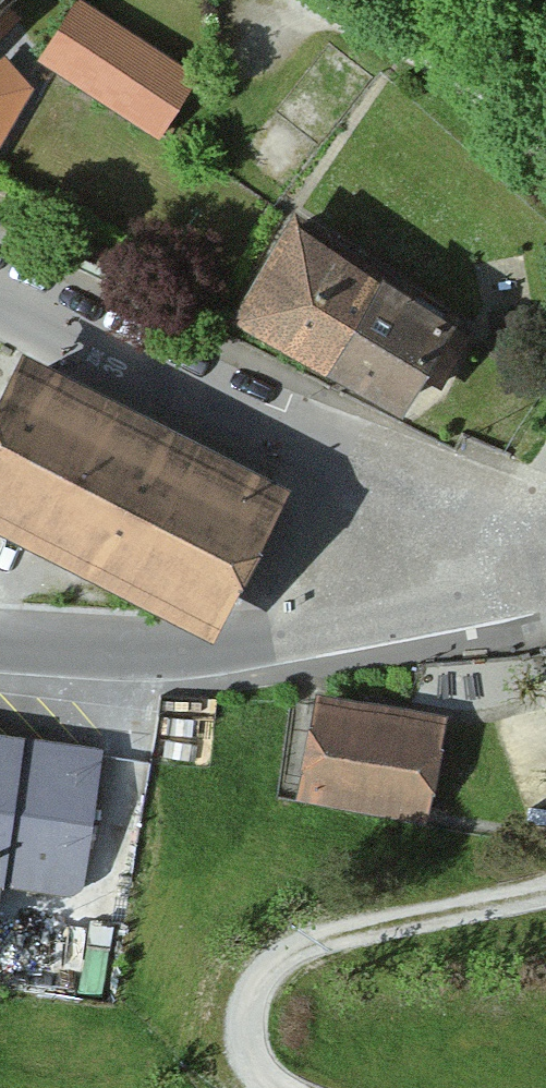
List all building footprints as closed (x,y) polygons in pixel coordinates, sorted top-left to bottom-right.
[(13,0),(0,0),(0,13),(13,0)] [(97,0),(64,0),(31,55),(157,130),(199,61),(97,0)] [(34,79),(0,43),(0,140),(34,79)] [(246,317),(411,408),(466,309),(301,218),(246,317)] [(221,621),(296,470),(30,338),(0,399),(0,512),(221,621)] [(326,678),(299,782),(423,813),(450,709),(326,678)] [(0,726),(0,891),(81,903),(106,742),(0,726)]
